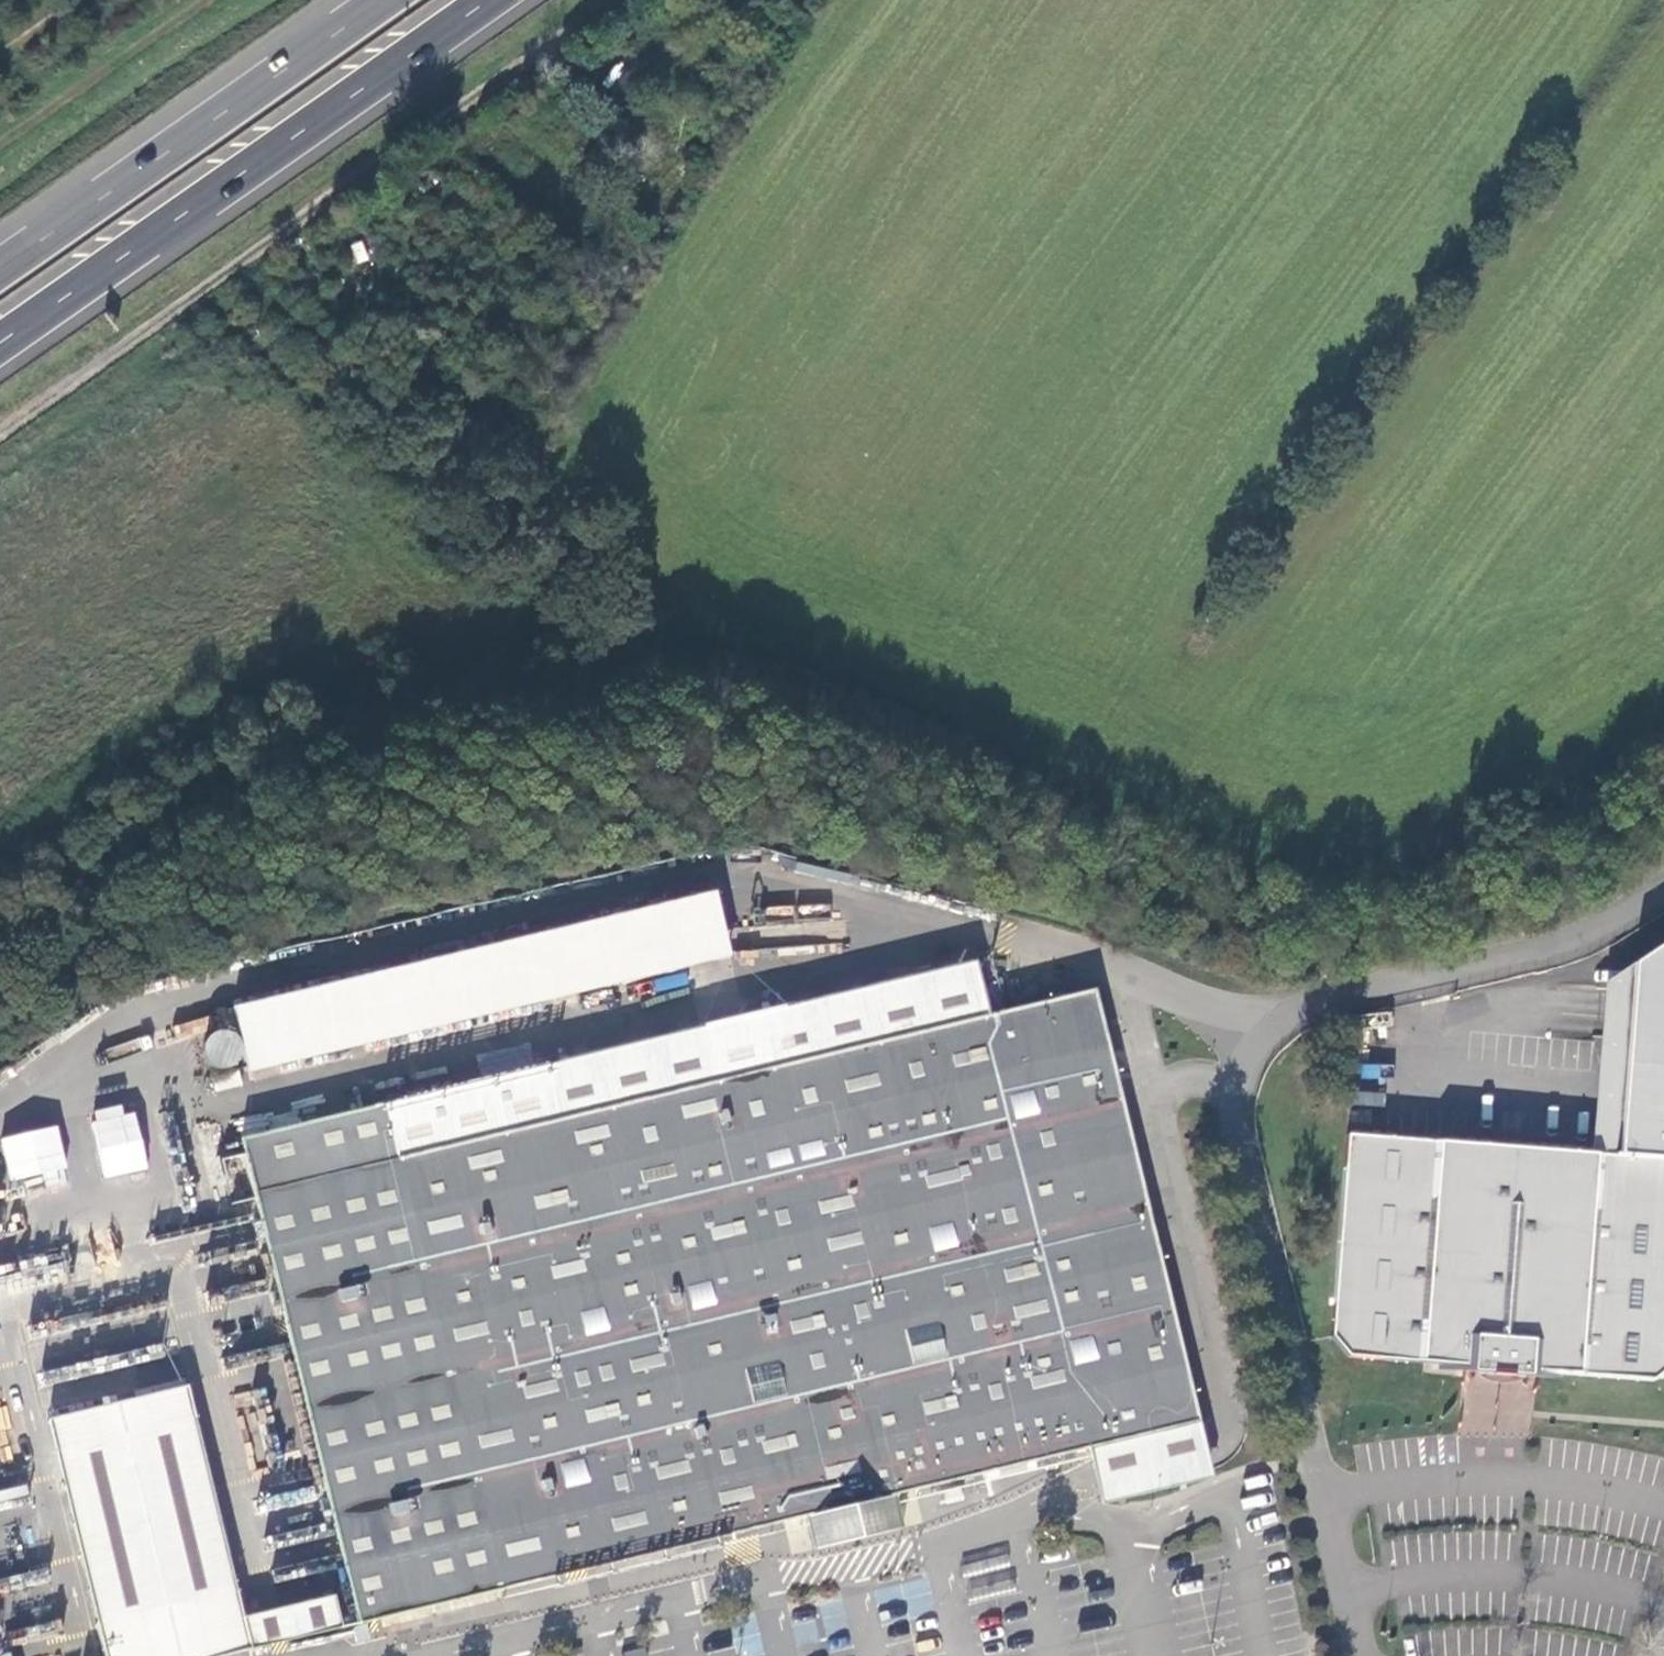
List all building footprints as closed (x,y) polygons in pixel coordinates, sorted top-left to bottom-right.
[(715,898),(233,1008),(248,1073),(730,963),(715,898)] [(1606,985),(1593,1148),(1347,1131),(1334,1336),(1352,1354),(1437,1358),(1443,1365),(1490,1368),(1562,1373),(1562,1367),(1663,1374),(1663,1373),(1663,942),(1606,985)] [(988,1024),(975,967),(244,1139),(358,1629),(536,1589),(718,1546),(805,1526),(807,1531),(809,1538),(813,1550),(901,1529),(898,1515),(895,1505),(1087,1460),(1091,1478),(1100,1515),(1208,1489),(1200,1454),(1092,999),(988,1024)] [(230,1034),(222,1032),(214,1034),(206,1040),(203,1047),(202,1055),(205,1063),(212,1069),(221,1071),(230,1069),(236,1065),(240,1059),(241,1051),(240,1044),(236,1038),(230,1034)] [(156,1109),(100,1121),(106,1150),(162,1138),(156,1109)] [(0,1145),(0,1172),(67,1156),(61,1130),(0,1145)] [(49,1426),(103,1655),(243,1655),(340,1633),(333,1601),(242,1623),(186,1393),(164,1399),(49,1426)]
